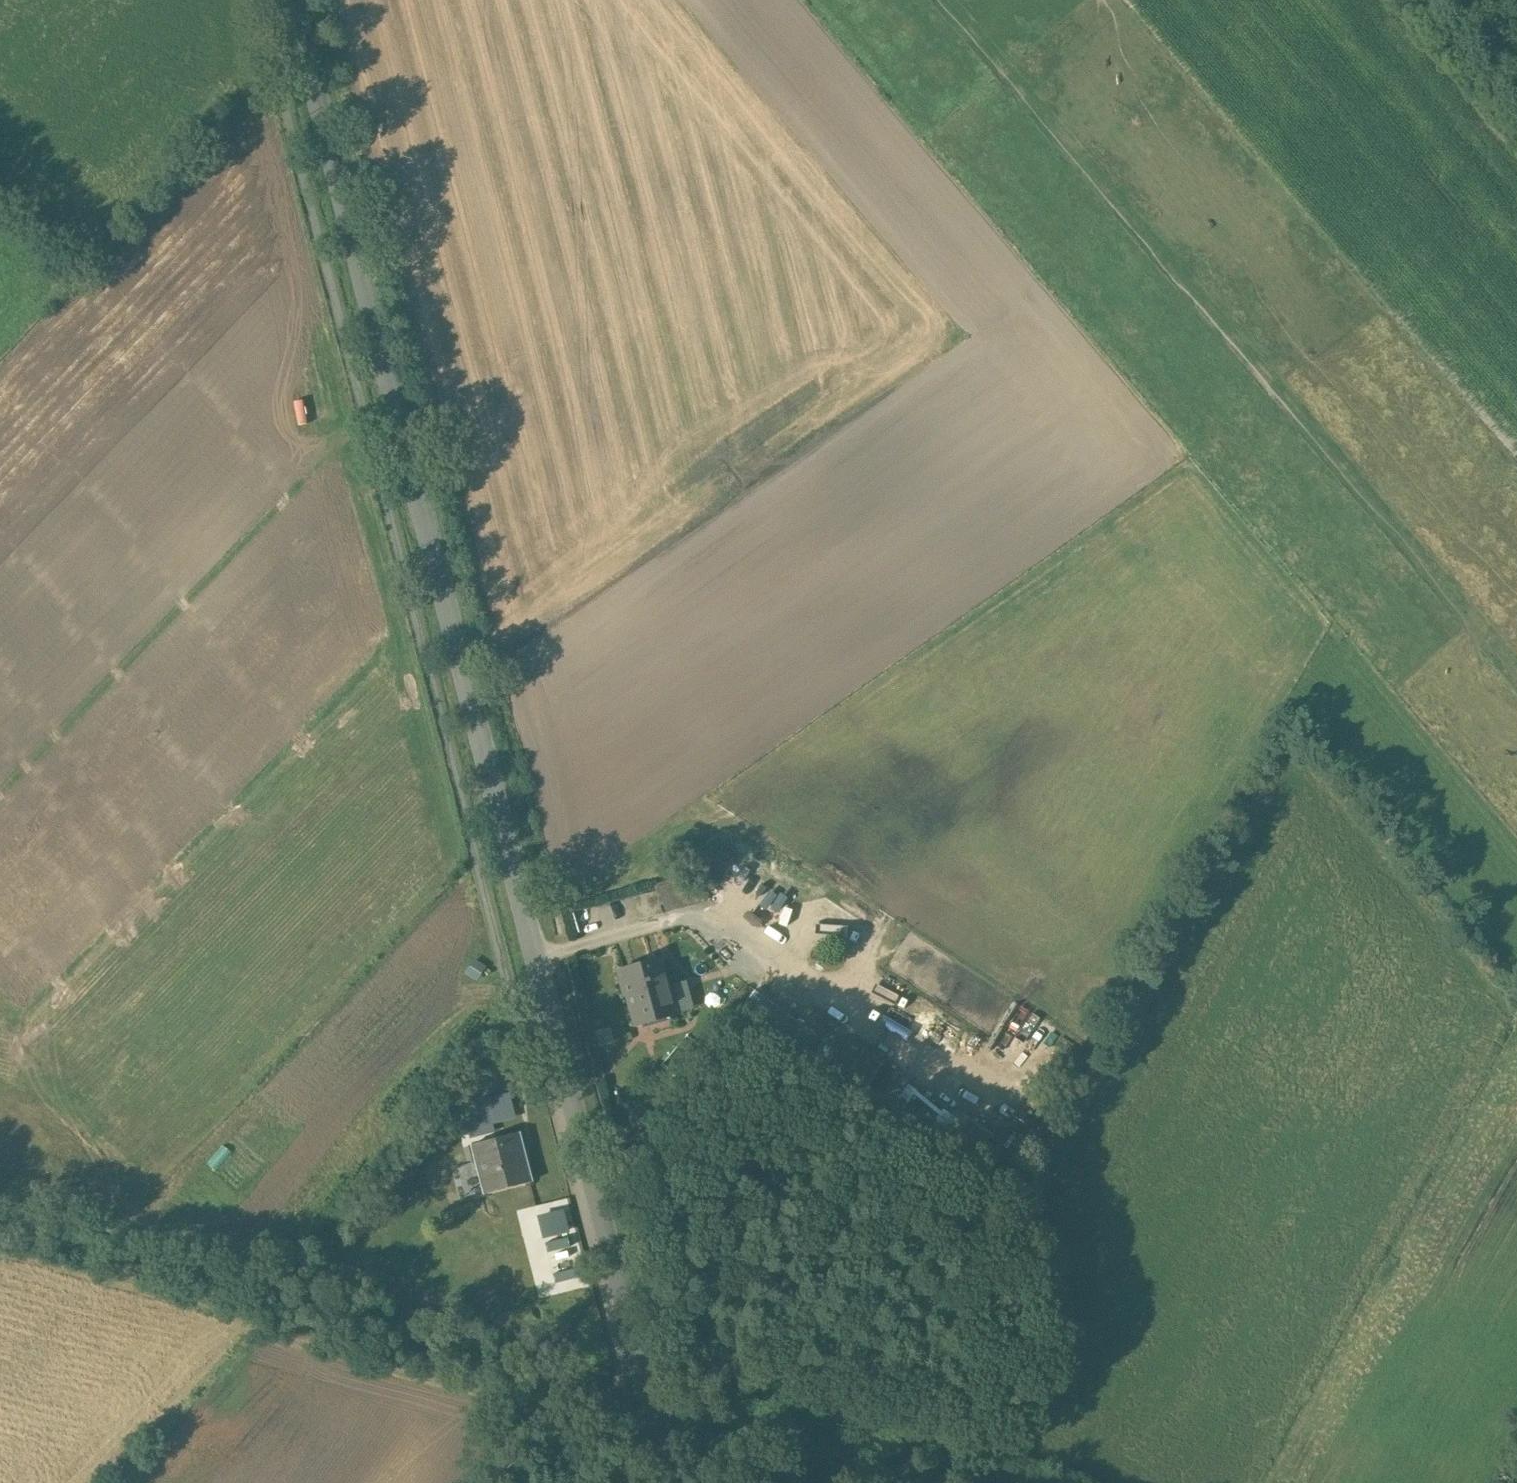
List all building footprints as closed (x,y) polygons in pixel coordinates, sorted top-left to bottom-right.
[(749,839),(744,846),(763,860),(768,853),(749,839)] [(758,899),(748,914),(761,923),(771,908),(758,899)] [(658,960),(618,971),(626,998),(627,998),(636,1026),(674,1016),(658,960)] [(909,1026),(898,1046),(960,1079),(979,1044),(912,1009),(905,1023),(909,1026)] [(981,1101),(973,1115),(1001,1130),(1009,1117),(981,1101)] [(518,1133),(473,1144),(486,1196),(531,1184),(518,1133)] [(568,1207),(541,1214),(547,1237),(574,1230),(568,1207)]
